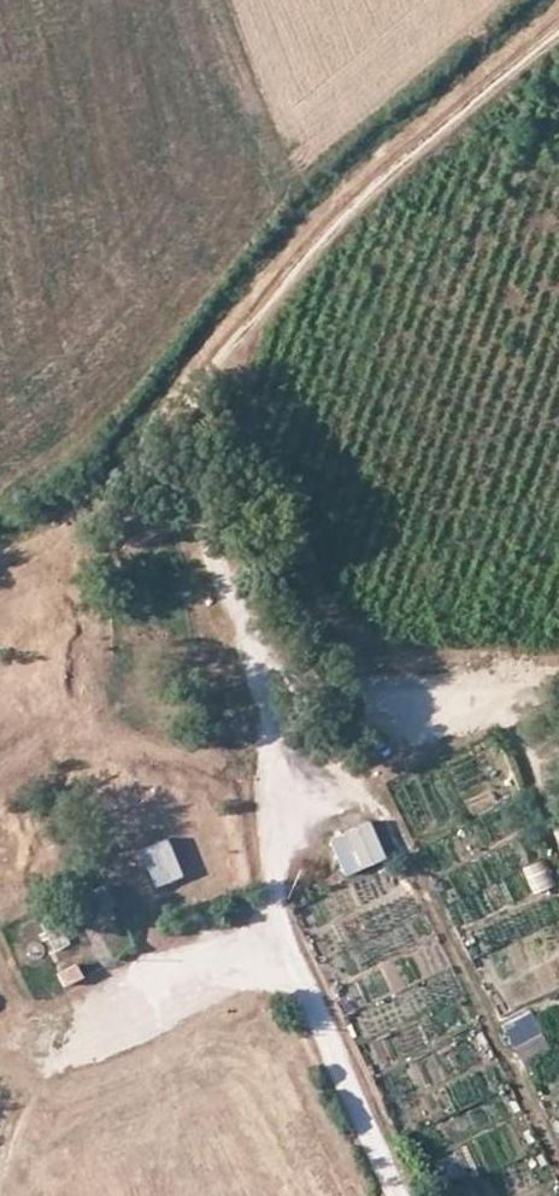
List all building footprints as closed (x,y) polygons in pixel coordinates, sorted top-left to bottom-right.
[(330,846),(342,871),(383,852),(372,827),(330,846)] [(163,837),(136,849),(153,886),(180,874),(163,837)] [(81,894),(90,912),(97,909),(103,922),(114,917),(108,905),(111,903),(101,883),(81,894)] [(56,976),(61,988),(80,978),(75,967),(56,976)] [(538,1034),(514,1045),(525,1067),(549,1056),(538,1034)]
